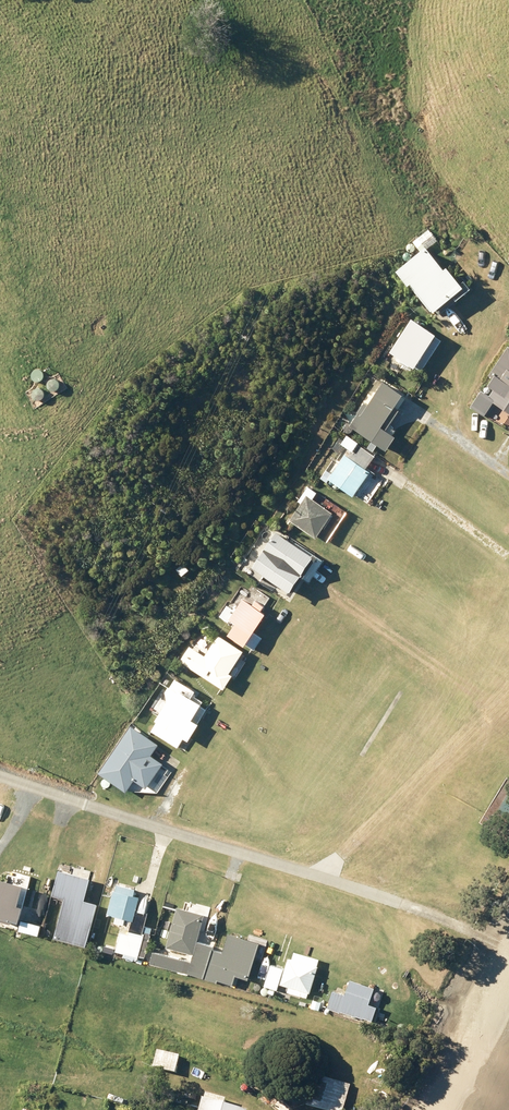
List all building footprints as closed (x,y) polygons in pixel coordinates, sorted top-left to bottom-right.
[(447,270),(428,247),(397,272),(410,287),(412,285),(435,313),(466,288),(449,268),(447,270)] [(412,318),(391,350),(414,365),(435,333),(412,318)] [(488,396),(508,409),(508,364),(488,396)] [(364,402),(349,425),(386,449),(395,435),(381,426),(402,392),(383,379),(367,404),(364,402)] [(478,394),(469,406),(480,413),(488,400),(478,394)] [(340,443),(347,448),(327,478),(353,495),(369,470),(365,468),(374,454),(357,443),(358,441),(346,434),(340,443)] [(299,499),(302,500),(289,519),(316,536),(323,525),(324,526),(332,514),(330,514),(332,511),(312,498),(316,492),(307,486),(299,499)] [(266,557),(259,568),(286,586),(304,557),(278,540),(281,535),(274,530),(260,551),(266,555),(265,556),(266,557)] [(176,568),(181,575),(188,569),(183,563),(176,568)] [(229,619),(234,622),(227,634),(243,645),(244,643),(253,650),(261,638),(253,632),(265,613),(260,610),(264,605),(255,599),(251,605),(242,598),(234,610),(226,604),(218,615),(228,622),(229,619)] [(187,644),(178,659),(223,688),(232,674),(229,672),(242,650),(217,634),(204,654),(187,644)] [(164,691),(166,700),(154,719),(156,720),(150,730),(177,747),(183,737),(187,740),(198,723),(197,722),(205,708),(199,704),(202,701),(192,694),(194,690),(174,677),(169,686),(168,685),(164,691)] [(150,754),(158,743),(130,725),(98,772),(125,791),(134,779),(146,787),(162,763),(150,754)] [(58,870),(51,895),(63,898),(53,937),(85,946),(96,903),(83,899),(88,878),(58,870)] [(22,885),(0,879),(0,919),(3,920),(4,916),(18,920),(21,908),(16,907),(22,885)] [(102,890),(110,892),(113,883),(105,881),(102,890)] [(112,890),(106,913),(115,916),(114,921),(123,924),(125,918),(132,920),(138,896),(128,894),(130,888),(116,884),(114,890),(112,890)] [(152,952),(149,964),(203,978),(211,948),(212,946),(196,941),(197,937),(199,937),(201,932),(198,932),(203,913),(176,906),(165,947),(192,954),(190,961),(152,952)] [(11,926),(28,931),(29,924),(12,920),(11,926)] [(115,951),(123,953),(122,957),(136,960),(137,955),(143,957),(151,928),(144,926),(142,934),(120,929),(115,951)] [(211,948),(203,978),(216,981),(217,979),(232,983),(234,975),(248,979),(258,941),(227,933),(222,953),(217,951),(217,949),(211,948)] [(317,965),(315,965),(317,959),(302,954),(300,961),(287,957),(279,984),(288,987),(286,991),(306,997),(308,992),(309,992),(317,965)] [(270,965),(264,985),(269,987),(268,992),(273,994),(274,989),(276,989),(282,968),(270,965)] [(368,1007),(376,985),(352,977),(352,976),(346,994),(342,993),(336,991),(334,990),(327,1009),(371,1025),(377,1010),(368,1007)] [(152,1067),(175,1072),(179,1056),(156,1050),(152,1067)] [(391,1063),(385,1078),(394,1082),(400,1067),(391,1063)] [(303,1103),(327,1109),(342,1109),(349,1084),(311,1073),(303,1103)] [(246,1082),(242,1094),(256,1098),(260,1087),(246,1082)] [(259,1100),(269,1103),(272,1092),(263,1089),(259,1100)] [(274,1109),(290,1109),(292,1108),(277,1095),(268,1104),(274,1109)] [(247,1109),(202,1097),(198,1109),(247,1109)]
